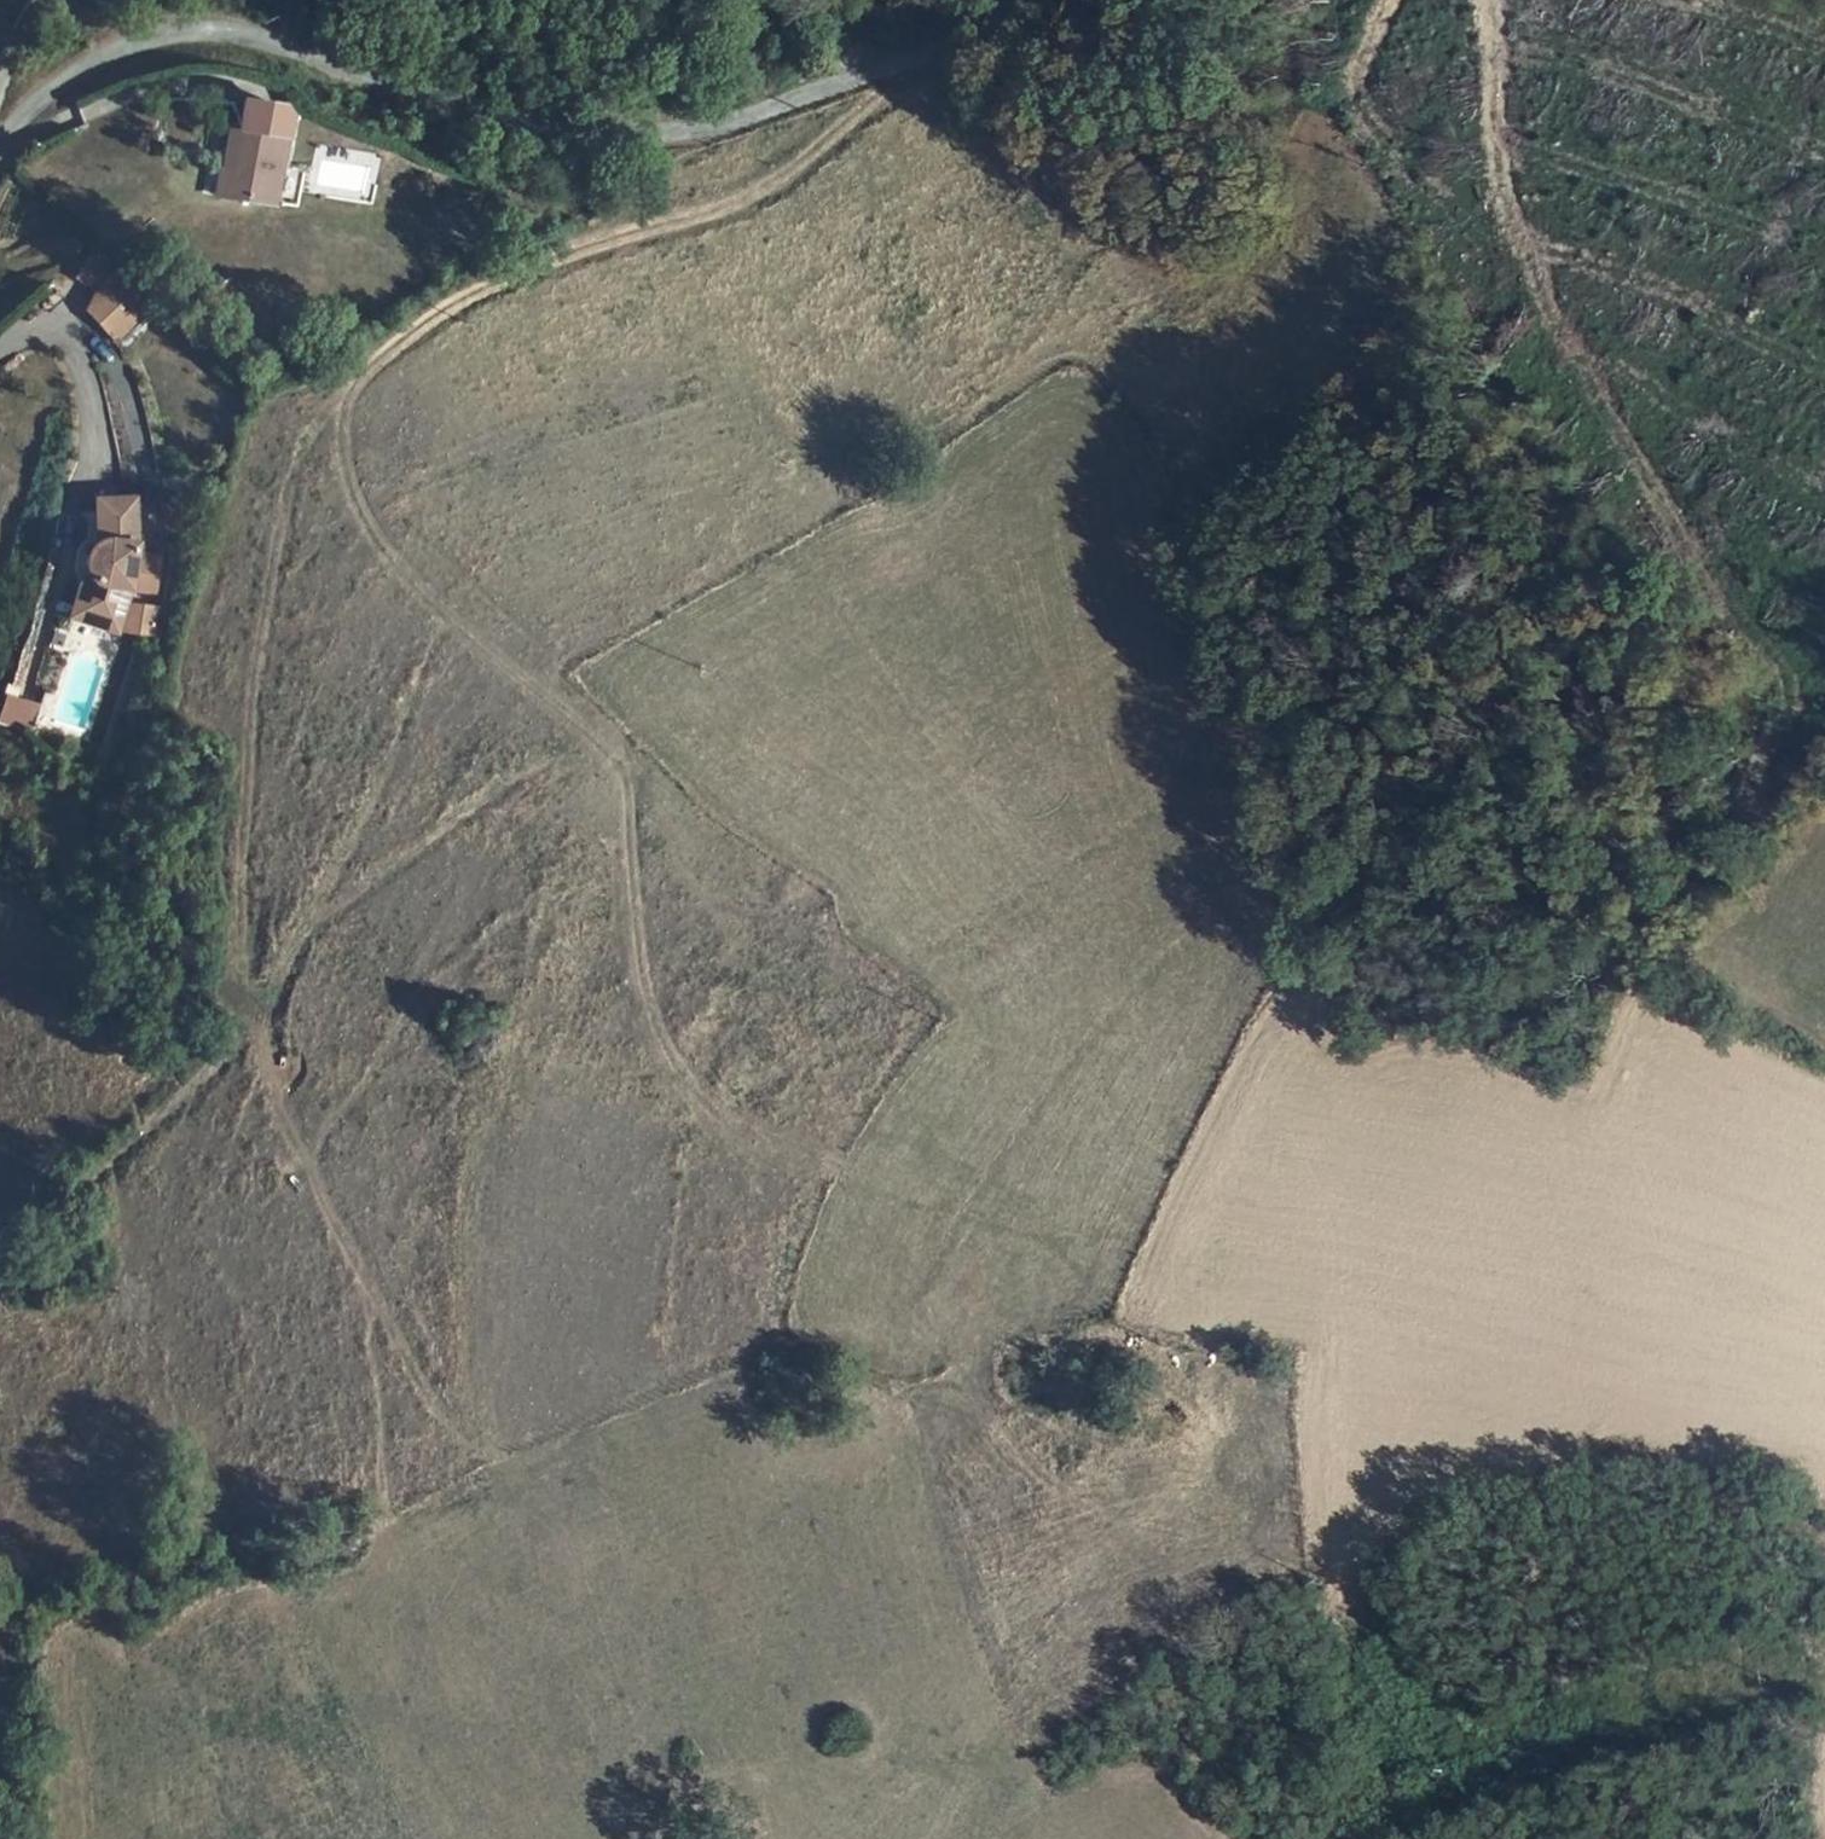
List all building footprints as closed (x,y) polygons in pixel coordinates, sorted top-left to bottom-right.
[(238,160),(233,188),(291,197),(306,110),(298,100),(261,94),(257,121),(250,162),(238,160)] [(245,119),(238,160),(250,162),(257,121),(245,119)] [(109,293),(99,313),(128,343),(157,315),(124,279),(109,293)] [(88,584),(76,619),(92,624),(123,635),(138,593),(144,548),(143,503),(104,503),(105,542),(94,540),(90,545),(87,549),(84,555),(83,561),(82,567),(83,572),(84,577),(86,581),(88,584)] [(160,618),(157,638),(170,640),(174,620),(160,618)] [(27,729),(33,701),(0,694),(0,723),(27,729)]
